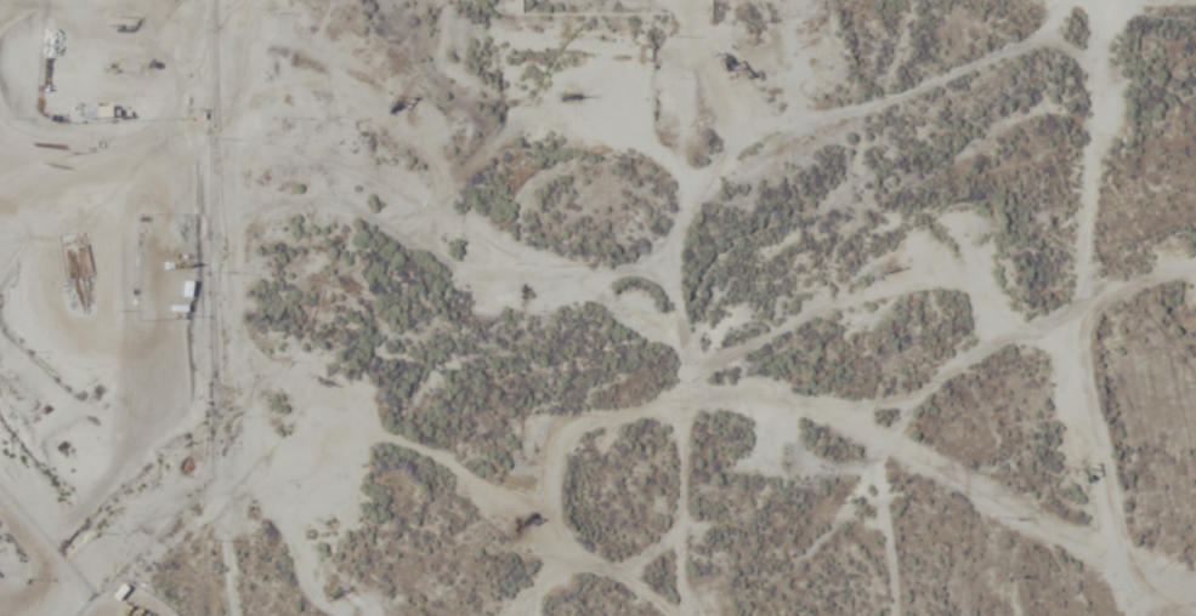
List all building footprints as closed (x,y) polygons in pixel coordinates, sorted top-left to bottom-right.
[(64,276),(87,276),(87,265),(76,265),(76,268),(64,268),(64,276)]
